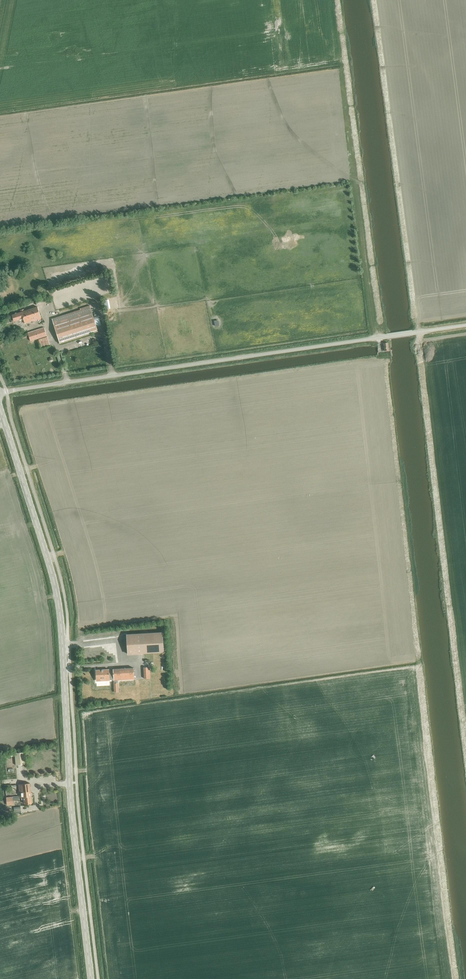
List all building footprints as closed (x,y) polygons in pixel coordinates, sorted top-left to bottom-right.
[(52,319),(60,343),(98,331),(90,305),(80,308),(80,310),(52,319)] [(23,318),(25,323),(41,318),(37,307),(12,315),(14,321),(23,318)] [(28,333),(30,341),(47,336),(44,327),(28,333)] [(127,634),(128,654),(163,652),(162,632),(127,634)] [(133,668),(113,669),(114,681),(134,679),(133,668)] [(113,681),(112,669),(95,670),(96,681),(113,681)] [(15,753),(16,765),(26,764),(25,752),(15,753)] [(24,804),(32,803),(30,783),(19,784),(20,797),(21,797),(22,800),(24,799),(24,804)] [(6,797),(7,806),(14,806),(13,800),(19,800),(19,796),(6,797)]
